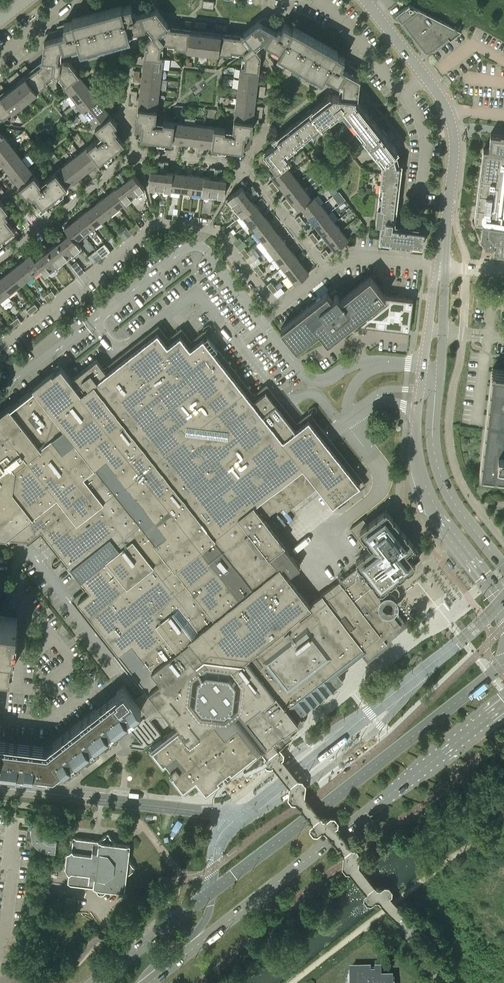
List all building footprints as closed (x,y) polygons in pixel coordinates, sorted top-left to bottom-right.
[(213,8),(214,1),(207,0),(203,0),(202,7),(213,8)] [(147,5),(138,7),(144,28),(145,28),(147,27),(153,35),(150,37),(157,47),(161,47),(161,43),(163,41),(177,43),(178,43),(180,28),(179,28),(168,27),(167,25),(168,23),(162,16),(152,3),(147,5)] [(462,31),(409,4),(404,7),(396,14),(401,21),(402,22),(423,48),(425,51),(428,51),(430,52),(449,37),(450,39),(462,31)] [(65,28),(59,29),(64,50),(69,49),(71,48),(72,51),(94,45),(138,33),(137,30),(140,29),(144,28),(138,7),(132,9),(131,5),(122,7),(122,5),(94,13),(72,19),(73,21),(64,23),(65,28)] [(231,34),(229,49),(244,51),(246,53),(245,57),(249,58),(258,51),(256,47),(263,41),(265,42),(266,43),(273,29),(276,24),(268,19),(264,17),(251,27),(243,33),(245,34),(243,36),(232,35),(232,34),(231,34)] [(273,29),(266,43),(270,45),(272,46),(271,49),(330,82),(331,80),(334,81),(338,83),(346,69),(342,67),(344,65),(341,63),(345,57),(337,53),(338,51),(293,26),(292,28),(284,23),(282,27),(281,29),(279,28),(277,31),(273,29)] [(177,47),(188,48),(190,29),(180,28),(178,43),(177,43),(177,47)] [(61,60),(62,51),(64,50),(59,29),(50,32),(45,33),(43,48),(42,59),(44,59),(44,61),(34,69),(44,80),(55,72),(58,72),(60,75),(63,73),(65,61),(61,61),(61,60)] [(188,48),(198,49),(200,30),(190,29),(188,48)] [(198,49),(208,50),(210,32),(200,30),(198,49)] [(208,50),(218,52),(221,33),(210,32),(208,50)] [(231,34),(221,33),(218,52),(229,53),(229,49),(231,34)] [(146,40),(144,56),(159,58),(159,57),(161,47),(157,47),(150,37),(146,40)] [(261,55),(258,51),(249,58),(245,57),(244,67),(244,68),(259,70),(261,55)] [(163,58),(159,57),(159,58),(144,56),(143,66),(162,69),(163,58)] [(67,84),(79,74),(69,62),(65,61),(63,73),(60,75),(67,83),(67,84)] [(279,133),(275,136),(288,152),(297,145),(295,143),(312,130),(313,132),(323,125),(321,122),(329,117),(330,119),(339,112),(340,113),(340,112),(343,111),(356,128),(359,126),(364,134),(362,135),(376,154),(379,152),(385,159),(382,161),(383,162),(380,184),(383,184),(382,194),(379,194),(379,197),(378,199),(376,217),(376,222),(381,222),(379,238),(390,239),(389,242),(412,245),(412,242),(423,243),(425,229),(407,227),(407,224),(399,223),(399,226),(387,225),(388,222),(392,222),(394,212),(397,213),(399,196),(396,196),(398,179),(401,179),(402,175),(398,174),(400,163),(397,163),(394,153),(396,152),(385,138),(388,136),(383,129),(380,131),(370,118),(372,115),(362,102),(359,104),(356,100),(356,98),(358,98),(359,89),(361,72),(356,69),(349,65),(346,69),(338,83),(340,85),(339,93),(339,95),(334,94),(329,98),(327,95),(323,98),(326,101),(312,111),(310,109),(306,112),(309,114),(281,136),(279,133)] [(161,78),(162,69),(143,66),(142,76),(161,78)] [(258,80),(259,70),(244,68),(244,67),(240,67),(239,78),(258,80)] [(34,69),(26,75),(38,90),(46,83),(44,80),(34,69)] [(70,94),(85,82),(79,74),(67,84),(67,83),(64,86),(70,94)] [(26,75),(18,81),(30,96),(38,90),(26,75)] [(160,88),(161,78),(142,76),(140,86),(160,88)] [(257,90),(258,80),(239,78),(238,88),(257,90)] [(22,103),(30,96),(18,81),(10,87),(22,103)] [(70,94),(67,97),(73,105),(77,102),(91,90),(85,82),(70,94)] [(158,98),(160,88),(140,86),(139,96),(158,98)] [(14,109),(22,103),(10,87),(2,94),(14,109)] [(255,101),(257,90),(238,88),(236,98),(255,101)] [(98,98),(91,90),(77,102),(83,110),(98,98)] [(14,109),(2,94),(0,95),(0,108),(3,112),(2,113),(5,116),(14,109)] [(157,113),(158,98),(139,96),(138,110),(157,113)] [(83,110),(89,118),(104,106),(98,98),(83,110)] [(236,98),(235,109),(254,111),(255,101),(236,98)] [(113,117),(104,106),(89,118),(98,129),(113,117)] [(253,124),(253,121),(254,111),(235,109),(234,122),(253,124)] [(141,137),(172,141),(174,122),(163,120),(163,123),(153,122),(152,124),(150,124),(150,119),(156,120),(157,113),(138,110),(135,134),(141,135),(141,137)] [(123,140),(128,136),(113,117),(98,129),(102,134),(107,131),(110,134),(107,136),(106,135),(98,141),(96,139),(87,146),(99,161),(124,142),(123,140)] [(184,123),(174,122),(172,141),(182,142),(184,123)] [(250,148),(253,124),(234,122),(233,129),(238,129),(238,134),(235,134),(235,132),(225,131),(225,128),(214,126),(212,146),(243,149),(243,147),(250,148)] [(194,124),(184,123),(182,142),(192,143),(194,124)] [(192,143),(202,144),(204,125),(194,124),(192,143)] [(214,126),(204,125),(202,144),(212,146),(214,126)] [(474,220),(482,221),(481,236),(484,236),(487,239),(486,243),(500,245),(499,253),(503,253),(503,134),(501,133),(501,135),(491,133),(489,148),(483,148),(474,220)] [(0,136),(0,137),(0,150),(10,142),(3,134),(0,136)] [(10,142),(0,150),(0,161),(1,162),(16,150),(10,142)] [(277,170),(286,164),(293,158),(290,154),(287,157),(276,143),(265,151),(272,160),(270,161),(277,170)] [(91,167),(99,161),(87,146),(80,152),(91,167)] [(22,158),(16,150),(1,162),(7,170),(22,158)] [(84,173),(91,167),(80,152),(72,158),(84,173)] [(14,178),(29,166),(22,158),(7,170),(14,178)] [(84,173),(72,158),(64,165),(76,179),(84,173)] [(278,183),(292,172),(286,164),(277,170),(271,174),(278,183)] [(68,186),(76,179),(64,165),(56,171),(68,186)] [(35,175),(29,166),(14,178),(20,186),(35,175)] [(150,169),(148,187),(157,188),(165,189),(170,189),(172,172),(159,170),(156,170),(154,170),(150,169)] [(35,175),(20,186),(22,189),(37,208),(42,204),(43,205),(68,186),(56,171),(47,178),(49,180),(41,186),(42,188),(40,190),(37,186),(41,182),(35,175)] [(118,174),(114,177),(118,182),(120,184),(116,187),(127,201),(144,187),(133,173),(130,176),(129,177),(127,175),(125,172),(121,174),(124,178),(122,179),(118,174)] [(172,172),(170,189),(174,190),(181,191),(183,173),(172,172)] [(285,192),(299,181),(292,172),(278,183),(285,192)] [(183,173),(181,191),(192,192),(194,174),(183,173)] [(194,174),(192,192),(202,193),(204,176),(194,174)] [(204,176),(202,193),(215,195),(224,196),(226,178),(223,178),(218,177),(204,176)] [(285,192),(291,201),(305,190),(299,181),(285,192)] [(242,186),(228,197),(241,215),(255,204),(244,189),(242,186)] [(329,190),(333,195),(337,191),(334,186),(329,190)] [(116,187),(107,194),(118,208),(127,201),(116,187)] [(312,198),(305,190),(291,201),(298,209),(301,207),(312,198)] [(339,190),(333,195),(340,203),(346,199),(339,190)] [(107,194),(99,200),(110,214),(118,208),(107,194)] [(308,216),(322,205),(314,195),(312,198),(301,207),(308,216)] [(15,227),(14,225),(19,222),(2,200),(0,202),(0,220),(0,221),(0,239),(15,227)] [(94,204),(90,207),(101,221),(110,214),(99,200),(94,204)] [(255,204),(241,215),(248,223),(262,212),(255,204)] [(314,224),(328,213),(322,205),(308,216),(314,224)] [(90,207),(82,214),(93,228),(94,227),(101,221),(90,207)] [(262,212),(248,223),(255,232),(269,221),(262,212)] [(314,224),(321,233),(335,222),(328,213),(314,224)] [(82,214),(73,221),(84,235),(93,228),(82,214)] [(64,227),(69,233),(76,241),(84,235),(73,221),(64,227)] [(269,221),(255,232),(261,240),(275,229),(269,221)] [(327,241),(342,230),(335,222),(321,233),(327,241)] [(116,240),(119,244),(128,237),(122,229),(117,233),(120,236),(116,240)] [(275,229),(261,240),(268,249),(282,238),(275,229)] [(334,250),(341,244),(348,239),(342,230),(327,241),(334,250)] [(36,258),(35,259),(42,268),(41,268),(45,273),(47,272),(63,260),(65,258),(79,247),(80,246),(76,241),(69,233),(68,233),(65,236),(52,246),(50,248),(48,249),(36,258)] [(282,238),(268,249),(275,257),(289,246),(282,238)] [(289,246),(275,257),(282,266),(296,255),(289,246)] [(31,254),(22,261),(33,274),(41,268),(42,268),(35,259),(31,254)] [(296,255),(282,266),(288,274),(302,263),(296,255)] [(33,274),(22,261),(14,267),(25,281),(33,274)] [(84,271),(76,261),(71,265),(79,275),(84,271)] [(302,263),(288,274),(295,283),(309,272),(302,263)] [(14,267),(5,274),(16,288),(25,281),(14,267)] [(5,274),(0,278),(0,285),(8,295),(16,288),(5,274)] [(327,292),(326,293),(281,328),(281,329),(296,347),(296,348),(319,330),(327,340),(328,341),(351,323),(409,330),(413,298),(385,295),(372,278),(370,276),(341,299),(339,296),(337,293),(332,297),(327,292)] [(3,305),(11,299),(8,295),(0,285),(0,301),(3,305)] [(29,538),(30,537),(38,530),(42,527),(48,535),(49,537),(91,590),(78,600),(94,620),(116,648),(128,638),(164,683),(153,691),(171,714),(168,717),(175,725),(178,723),(179,724),(175,727),(167,734),(163,736),(150,747),(163,764),(167,761),(174,769),(170,773),(183,790),(196,780),(206,792),(223,779),(220,775),(221,774),(227,770),(228,768),(231,772),(261,749),(266,745),(273,740),(274,739),(274,738),(275,736),(280,733),(280,732),(282,731),(282,732),(297,720),(304,707),(328,688),(329,686),(332,683),(330,682),(340,674),(338,671),(352,660),(365,650),(369,655),(406,626),(394,611),(394,610),(395,610),(395,609),(396,609),(396,608),(396,607),(397,607),(397,606),(397,605),(397,604),(397,603),(397,602),(397,601),(396,601),(396,600),(396,599),(395,599),(395,598),(394,598),(394,597),(393,597),(392,597),(392,596),(391,596),(390,596),(389,596),(388,596),(387,596),(386,596),(385,596),(385,597),(384,597),(383,598),(381,591),(382,590),(382,591),(389,586),(388,585),(390,583),(391,584),(397,579),(397,578),(399,577),(406,572),(405,572),(407,570),(408,571),(414,566),(414,565),(415,564),(414,562),(421,557),(419,555),(416,551),(418,549),(415,544),(414,545),(412,543),(413,542),(408,536),(407,536),(406,534),(407,534),(402,527),(401,528),(399,526),(400,525),(395,519),(394,519),(393,517),(388,510),(388,511),(386,509),(385,510),(384,510),(378,515),(378,516),(376,517),(376,516),(369,521),(370,522),(368,524),(367,523),(366,522),(363,518),(351,528),(350,528),(368,551),(356,560),(359,565),(312,601),(314,603),(311,605),(299,591),(290,579),(274,559),(278,556),(285,565),(294,558),(293,557),(293,556),(286,547),(283,544),(271,529),(272,528),(265,519),(264,517),(266,516),(282,503),(281,503),(272,491),(303,467),(312,479),(323,492),(333,505),(335,503),(339,507),(347,500),(344,496),(349,493),(348,493),(351,491),(354,488),(359,484),(360,484),(324,438),(309,419),(296,429),(293,425),(266,391),(253,401),(203,337),(201,339),(190,347),(180,334),(168,344),(158,332),(107,371),(106,370),(104,368),(98,360),(97,358),(94,360),(83,369),(74,376),(71,378),(61,366),(53,372),(52,371),(33,386),(34,387),(10,406),(9,404),(7,406),(2,410),(0,411),(0,534),(29,538)] [(495,368),(493,367),(492,368),(491,371),(490,382),(490,385),(488,396),(488,400),(487,410),(486,414),(485,425),(484,428),(485,428),(483,439),(483,442),(482,453),(481,453),(481,457),(480,467),(479,470),(480,471),(483,472),(483,471),(494,473),(497,473),(503,474),(503,369),(495,368)] [(1,670),(11,672),(18,618),(0,616),(0,670),(1,670)] [(1,765),(1,768),(17,770),(17,768),(25,769),(24,771),(33,772),(34,769),(45,770),(44,774),(55,775),(65,767),(72,762),(70,760),(76,755),(78,757),(91,747),(89,745),(95,741),(97,743),(110,732),(108,730),(116,725),(126,717),(133,711),(134,713),(141,708),(141,707),(135,699),(124,685),(117,691),(47,746),(0,740),(0,765),(1,765)] [(54,826),(32,824),(31,824),(30,829),(31,829),(31,831),(31,832),(31,834),(31,836),(31,837),(32,839),(32,841),(33,842),(34,844),(35,845),(36,847),(37,848),(39,849),(40,850),(42,851),(43,851),(45,852),(46,853),(48,853),(55,854),(58,831),(56,831),(57,828),(54,828),(54,826)] [(125,890),(126,879),(127,875),(135,868),(135,867),(128,859),(129,855),(130,844),(115,842),(108,834),(99,841),(98,840),(74,837),(73,838),(72,849),(67,852),(65,867),(69,872),(68,883),(93,886),(100,895),(101,895),(109,888),(124,890),(125,890)]
